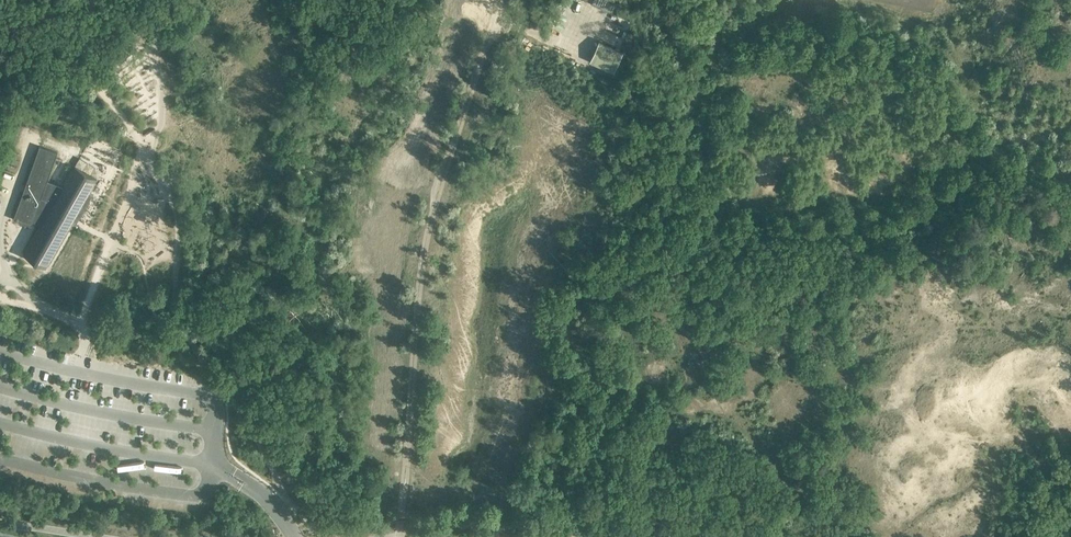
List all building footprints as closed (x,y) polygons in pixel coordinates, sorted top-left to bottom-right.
[(593,0),(613,10),(616,4),(607,0),(593,0)] [(599,40),(589,61),(614,72),(623,53),(623,52),(599,40)] [(39,146),(13,219),(31,226),(33,221),(36,222),(37,220),(43,222),(24,255),(45,268),(72,222),(74,223),(91,193),(89,191),(96,178),(75,166),(63,186),(47,181),(57,152),(39,146)]
